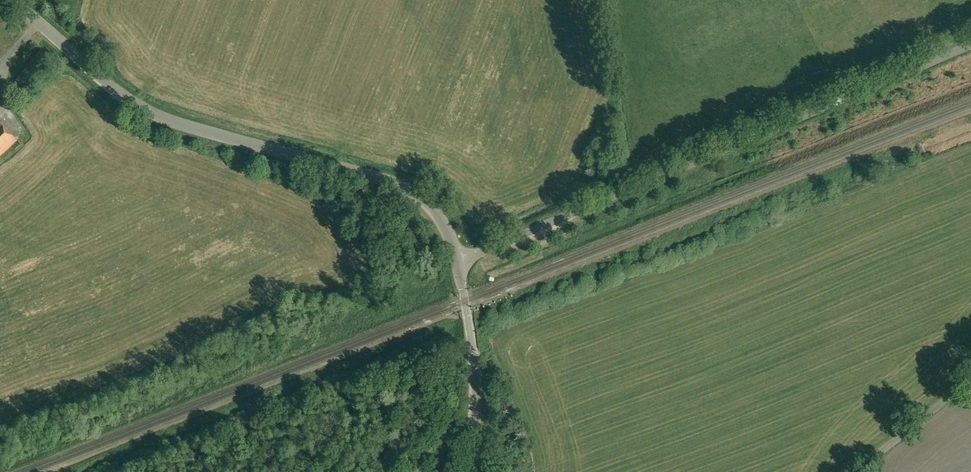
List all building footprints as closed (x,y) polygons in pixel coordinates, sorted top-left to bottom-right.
[(16,140),(0,123),(0,155),(16,140)]
